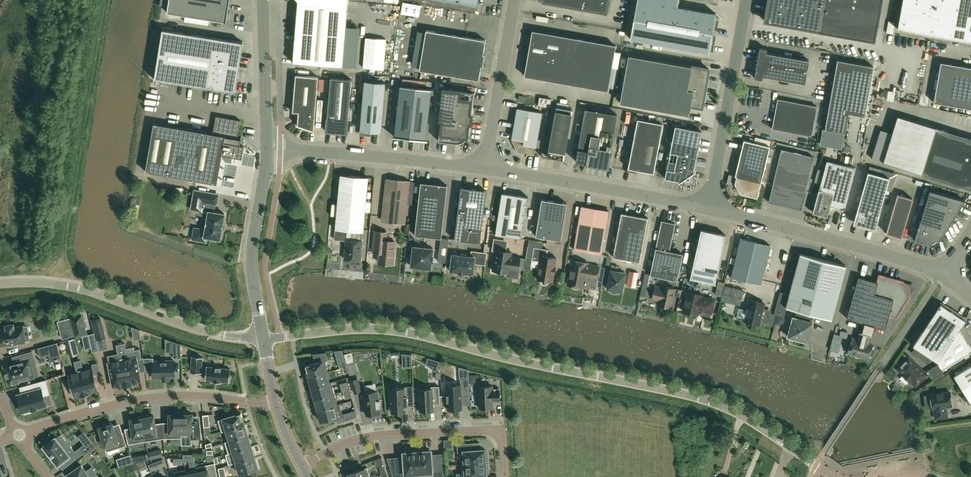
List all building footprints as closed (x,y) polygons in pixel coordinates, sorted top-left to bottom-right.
[(167,12),(226,22),(230,0),(169,0),(167,12)] [(298,1),(293,62),(343,66),(348,0),(297,0),(298,1)] [(410,3),(413,10),(420,8),(417,0),(410,3)] [(542,0),(542,2),(607,14),(609,0),(541,0),(542,0)] [(630,39),(709,52),(716,13),(677,6),(678,0),(637,0),(630,39)] [(764,20),(874,40),(881,0),(768,0),(764,20)] [(897,29),(970,42),(970,0),(903,0),(897,29)] [(234,91),(241,44),(243,44),(243,43),(163,30),(155,80),(235,92),(235,91),(234,91)] [(479,80),(486,40),(426,30),(419,70),(479,80)] [(616,45),(532,30),(524,76),(608,90),(616,45)] [(766,52),(767,49),(760,48),(754,77),(762,79),(762,75),(805,83),(809,60),(766,52)] [(702,107),(709,69),(691,65),(691,66),(628,55),(620,102),(689,115),(691,105),(702,107)] [(864,116),(873,66),(837,60),(825,129),(845,133),(849,113),(864,116)] [(941,62),(934,102),(970,109),(970,67),(941,62)] [(318,77),(296,75),(293,112),(299,112),(297,125),(314,130),(318,77)] [(351,79),(330,77),(326,131),(347,133),(351,79)] [(365,81),(360,134),(371,135),(372,131),(381,132),(382,115),(385,82),(365,81)] [(400,86),(395,136),(398,140),(401,137),(419,139),(421,142),(424,140),(425,140),(431,89),(400,86)] [(459,142),(462,141),(465,140),(467,137),(469,134),(470,131),(474,92),(444,89),(438,140),(455,142),(459,142)] [(538,105),(550,107),(551,99),(539,97),(538,105)] [(811,136),(817,106),(778,99),(772,128),(811,136)] [(572,109),(556,107),(547,157),(563,160),(572,109)] [(534,155),(535,147),(536,147),(542,112),(517,108),(512,139),(512,140),(517,152),(534,155)] [(585,109),(578,148),(576,161),(586,163),(586,164),(608,168),(617,114),(585,109)] [(213,133),(154,123),(145,171),(217,184),(222,154),(242,158),(244,145),(240,144),(241,139),(237,138),(241,120),(216,116),(213,133)] [(883,162),(922,174),(921,174),(970,189),(970,188),(970,146),(935,135),(937,127),(936,127),(897,116),(892,133),(883,162)] [(693,173),(702,131),(675,126),(665,178),(681,181),(685,178),(688,179),(689,175),(693,173)] [(638,170),(654,173),(660,136),(635,131),(628,162),(626,162),(625,170),(638,173),(638,170)] [(741,194),(757,197),(761,182),(770,146),(744,140),(735,176),(736,176),(735,183),(741,194)] [(769,201),(801,209),(814,157),(781,149),(769,201)] [(845,209),(856,168),(827,160),(813,213),(827,216),(829,208),(831,209),(833,208),(833,206),(845,209)] [(889,177),(868,171),(855,219),(855,222),(874,228),(875,225),(876,225),(889,177)] [(335,229),(347,230),(344,259),(360,260),(362,241),(361,241),(362,232),(363,232),(368,177),(340,174),(335,229)] [(404,223),(409,181),(387,179),(382,220),(404,223)] [(422,181),(422,182),(420,182),(415,235),(442,238),(447,185),(429,183),(422,181)] [(480,242),(487,191),(461,187),(454,239),(480,242)] [(208,192),(194,190),(191,209),(201,211),(202,206),(209,207),(205,230),(194,228),(192,239),(206,241),(206,237),(211,238),(211,239),(218,241),(218,239),(220,239),(224,214),(213,212),(215,202),(207,201),(208,192)] [(964,200),(965,200),(930,190),(915,240),(930,245),(939,240),(964,200)] [(522,238),(529,197),(502,193),(495,234),(522,238)] [(901,237),(913,198),(897,194),(886,233),(901,237)] [(561,240),(567,203),(541,199),(535,236),(561,240)] [(601,254),(609,210),(581,206),(574,249),(601,254)] [(640,262),(648,218),(621,213),(613,257),(640,262)] [(650,275),(677,280),(683,254),(669,251),(675,223),(662,220),(650,275)] [(690,278),(715,283),(726,235),(701,229),(690,278)] [(373,251),(379,252),(379,262),(393,264),(395,241),(386,241),(387,232),(375,231),(373,251)] [(494,238),(492,250),(496,251),(493,270),(497,271),(498,273),(502,274),(505,272),(506,272),(508,273),(509,268),(518,270),(518,268),(520,258),(511,256),(512,252),(506,251),(504,251),(506,240),(494,238)] [(761,284),(770,245),(740,238),(731,277),(761,284)] [(413,246),(411,266),(418,267),(418,268),(423,268),(424,267),(431,268),(431,261),(432,261),(433,256),(432,256),(433,249),(413,246)] [(540,261),(537,279),(541,279),(541,281),(542,283),(544,284),(546,284),(548,283),(549,281),(553,281),(554,274),(556,266),(555,266),(556,258),(547,256),(548,249),(534,247),(532,260),(540,261)] [(453,254),(450,270),(459,272),(464,273),(464,272),(472,273),(473,263),(478,264),(484,265),(486,253),(480,252),(471,251),(470,257),(453,254)] [(812,314),(831,319),(846,265),(812,256),(800,253),(786,307),(797,310),(795,318),(793,317),(788,336),(807,341),(812,322),(810,322),(812,314)] [(334,261),(334,268),(340,268),(340,258),(330,258),(330,261),(334,261)] [(584,287),(585,278),(596,280),(599,266),(587,264),(588,263),(572,260),(568,284),(572,285),(574,287),(577,288),(579,286),(584,287)] [(620,291),(622,291),(626,272),(618,271),(619,266),(612,265),(607,288),(609,289),(609,290),(611,291),(613,292),(615,293),(617,293),(620,292),(620,291)] [(635,287),(638,273),(630,271),(627,286),(635,287)] [(902,281),(879,275),(877,282),(858,277),(847,318),(864,323),(861,332),(872,335),(875,326),(885,329),(889,315),(896,317),(908,297),(909,291),(907,285),(902,281)] [(657,305),(671,307),(675,288),(661,285),(661,287),(655,286),(652,299),(658,300),(657,305)] [(724,285),(722,293),(730,295),(732,287),(724,285)] [(711,312),(714,300),(701,297),(702,295),(687,291),(683,311),(698,314),(699,309),(711,312)] [(771,313),(762,311),(764,303),(750,299),(747,310),(745,318),(744,321),(759,324),(760,321),(769,323),(769,321),(774,322),(776,314),(771,313)] [(959,330),(966,320),(941,304),(913,345),(915,347),(922,351),(938,362),(942,369),(970,351),(970,349),(959,330)] [(739,308),(737,316),(745,318),(747,310),(739,308)] [(71,319),(58,323),(62,341),(76,337),(86,334),(81,317),(71,319)] [(93,319),(98,339),(106,337),(101,317),(93,319)] [(0,330),(0,343),(0,345),(9,344),(9,346),(17,345),(17,343),(25,341),(30,340),(29,333),(24,334),(23,325),(15,327),(14,324),(6,325),(6,329),(0,330)] [(141,336),(140,330),(132,327),(133,337),(141,336)] [(839,349),(843,335),(834,332),(830,346),(839,349)] [(849,349),(848,353),(868,359),(873,344),(870,343),(872,335),(861,332),(859,340),(852,338),(852,340),(848,339),(845,348),(849,349)] [(92,348),(88,334),(82,336),(85,349),(92,348)] [(67,350),(77,347),(74,339),(65,341),(67,350)] [(51,361),(55,360),(56,361),(58,360),(58,359),(61,358),(57,343),(38,348),(40,356),(49,354),(51,361)] [(118,353),(108,355),(109,362),(108,362),(108,364),(109,364),(113,385),(113,386),(114,386),(122,384),(123,386),(124,386),(131,384),(131,385),(132,384),(131,382),(140,381),(141,381),(141,380),(139,372),(137,359),(142,358),(140,349),(134,350),(126,351),(126,348),(125,343),(116,345),(118,353)] [(912,352),(918,356),(922,351),(915,347),(912,352)] [(35,362),(32,352),(19,355),(21,362),(4,366),(6,373),(7,373),(9,379),(12,378),(13,383),(19,382),(19,381),(32,377),(28,364),(35,362)] [(305,365),(308,377),(326,372),(328,372),(325,360),(327,360),(325,352),(312,354),(315,363),(305,365)] [(351,352),(344,354),(347,363),(354,361),(351,352)] [(201,372),(206,373),(205,379),(213,380),(213,381),(221,382),(221,381),(229,382),(230,369),(206,366),(206,367),(201,366),(202,357),(192,356),(191,372),(201,373),(201,372)] [(908,357),(897,369),(915,386),(926,374),(908,357)] [(153,358),(144,358),(146,373),(153,373),(153,378),(162,378),(162,380),(169,379),(169,375),(175,375),(174,360),(153,361),(153,358)] [(81,396),(89,394),(89,393),(99,390),(93,368),(84,371),(81,360),(74,361),(77,372),(68,375),(74,397),(81,395),(81,396)] [(440,361),(435,360),(433,366),(432,370),(439,372),(440,367),(440,361)] [(937,365),(930,369),(933,374),(928,377),(933,381),(943,375),(937,365)] [(970,400),(970,365),(954,376),(970,401),(970,400)] [(326,372),(308,377),(312,388),(329,383),(329,382),(326,372)] [(361,391),(358,378),(351,380),(354,393),(361,391)] [(446,385),(447,409),(462,409),(461,393),(470,392),(469,379),(460,379),(460,385),(446,385)] [(24,414),(31,412),(30,409),(46,405),(43,396),(49,394),(45,380),(27,385),(29,391),(17,394),(22,412),(24,411),(24,414)] [(332,394),(334,393),(331,382),(329,382),(329,383),(312,388),(315,399),(332,394)] [(405,406),(408,406),(407,401),(414,401),(413,386),(403,387),(403,388),(390,388),(391,412),(398,412),(398,413),(406,413),(406,409),(405,406)] [(418,389),(419,411),(433,410),(433,404),(440,404),(439,386),(431,386),(431,389),(418,389)] [(492,388),(492,386),(478,386),(479,408),(493,407),(493,401),(500,401),(499,388),(492,388)] [(380,400),(378,400),(377,391),(362,393),(365,410),(366,410),(366,415),(380,413),(379,407),(380,407),(380,400)] [(950,392),(930,394),(932,409),(934,408),(935,418),(947,417),(946,407),(952,406),(950,392)] [(337,404),(334,393),(332,394),(315,399),(318,410),(335,405),(337,404)] [(318,410),(321,421),(335,417),(343,415),(343,414),(340,403),(337,404),(335,405),(318,410)] [(343,415),(335,417),(337,423),(357,417),(355,411),(343,414),(343,415)] [(181,435),(181,412),(173,412),(173,414),(169,414),(169,425),(162,425),(163,438),(182,438),(182,435),(181,435)] [(188,412),(181,412),(181,435),(182,435),(193,435),(193,438),(199,437),(199,421),(193,421),(193,414),(188,414),(188,412)] [(226,430),(244,424),(243,419),(241,413),(237,414),(218,420),(222,432),(226,430)] [(149,415),(142,416),(146,441),(163,438),(162,425),(155,426),(154,416),(149,416),(149,415)] [(132,430),(125,431),(128,444),(146,441),(142,416),(134,417),(135,419),(130,419),(132,430)] [(127,445),(123,432),(116,435),(112,424),(111,424),(111,422),(104,424),(104,426),(99,428),(107,452),(127,445)] [(248,435),(244,424),(226,430),(230,440),(230,441),(248,435)] [(93,448),(96,446),(85,433),(80,437),(85,443),(87,441),(93,448)] [(251,446),(248,435),(230,441),(230,440),(225,442),(229,453),(233,452),(251,446)] [(71,463),(83,453),(79,448),(75,451),(69,444),(64,448),(55,438),(52,440),(51,438),(43,443),(45,446),(43,447),(49,454),(52,458),(58,465),(67,458),(71,463)] [(79,448),(83,453),(84,455),(93,448),(87,441),(85,443),(79,448)] [(460,452),(461,464),(486,462),(485,461),(488,460),(487,451),(485,452),(485,449),(473,450),(472,443),(458,444),(458,452),(460,452)] [(233,452),(236,462),(254,457),(251,446),(233,452)] [(218,458),(228,456),(227,449),(217,451),(218,458)] [(417,452),(419,476),(444,476),(442,454),(431,455),(431,451),(430,451),(430,449),(422,450),(422,451),(417,452)] [(417,452),(412,452),(412,450),(404,451),(404,453),(403,453),(403,457),(388,458),(394,476),(419,476),(417,452)] [(126,465),(132,463),(131,456),(130,455),(117,460),(119,467),(126,465)] [(254,457),(236,462),(240,474),(258,468),(254,457)] [(136,462),(132,463),(126,465),(129,472),(138,469),(138,468),(136,462)] [(461,464),(462,473),(457,474),(457,476),(472,476),(486,475),(486,473),(489,473),(488,463),(486,464),(486,462),(461,464)] [(215,463),(196,467),(196,469),(198,476),(218,476),(215,464),(215,463)] [(82,465),(68,474),(70,476),(90,476),(82,465)] [(224,467),(218,468),(220,476),(226,476),(224,467)] [(367,467),(348,473),(349,476),(370,476),(367,467)]
